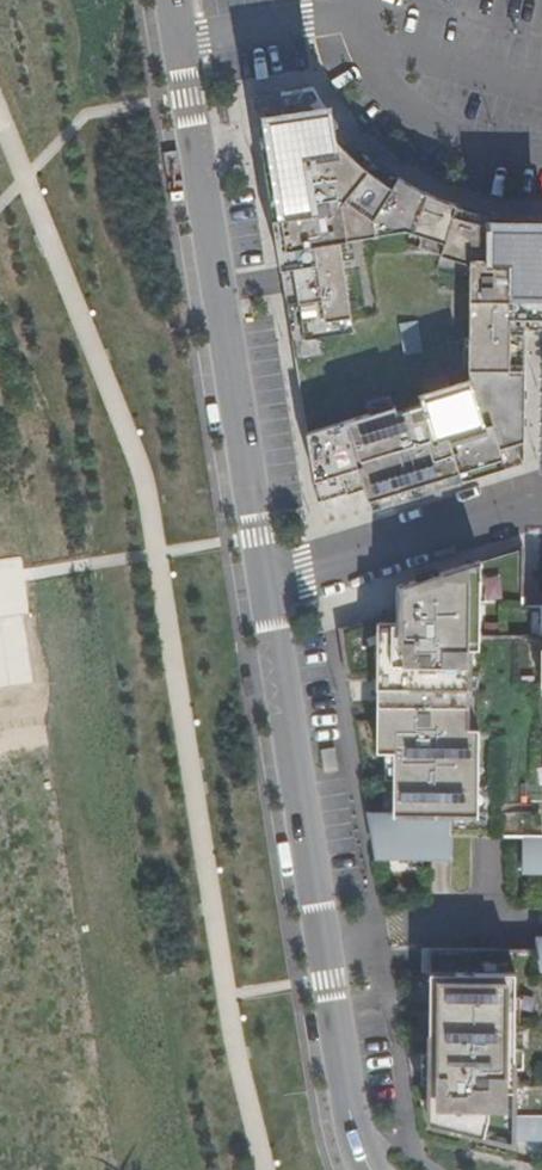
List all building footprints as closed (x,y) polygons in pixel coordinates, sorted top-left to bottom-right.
[(512,221),(496,219),(472,215),(454,210),(429,201),(408,190),(380,173),(354,150),(336,130),(312,93),(252,103),(273,232),(282,230),(287,265),(279,266),(280,275),(290,273),(294,298),(284,299),(319,508),(364,492),(371,514),(402,505),(482,479),(521,467),(520,334),(541,333),(541,286),(537,286),(537,249),(541,249),(541,220),(512,221)] [(282,230),(273,232),(279,266),(287,265),(282,230)] [(290,273),(280,275),(281,279),(284,299),(294,298),(290,273)] [(350,685),(400,677),(401,684),(371,689),(381,755),(397,752),(397,813),(372,818),(380,863),(455,865),(455,842),(527,843),(519,879),(541,879),(541,617),(540,617),(540,628),(520,628),(520,608),(521,558),(398,592),(398,618),(341,636),(350,685)] [(520,618),(520,628),(540,628),(540,617),(520,618)] [(252,676),(243,678),(246,695),(255,694),(252,676)] [(440,1124),(513,1144),(512,1141),(541,1141),(541,944),(529,944),(528,957),(412,951),(415,974),(424,974),(440,1124)]
